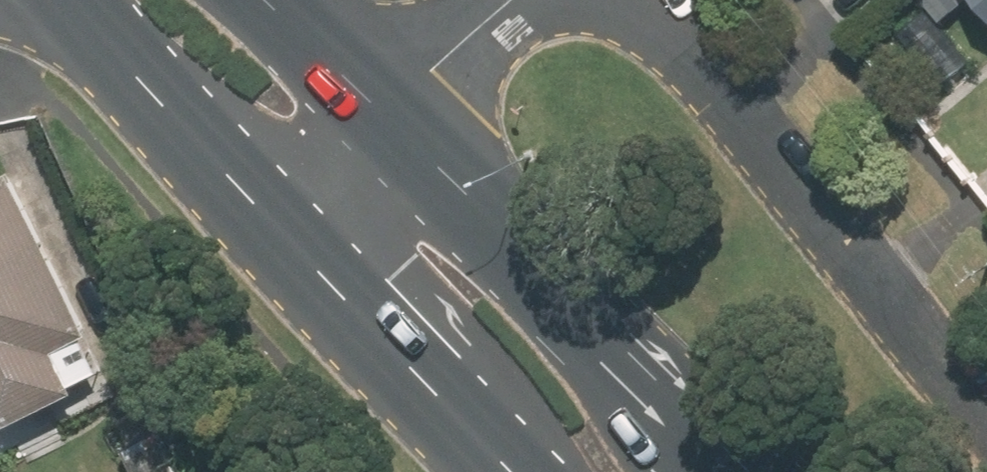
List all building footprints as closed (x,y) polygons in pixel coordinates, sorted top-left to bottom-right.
[(13,430),(87,392),(82,381),(110,367),(92,331),(103,325),(24,171),(0,183),(0,404),(13,430)]
